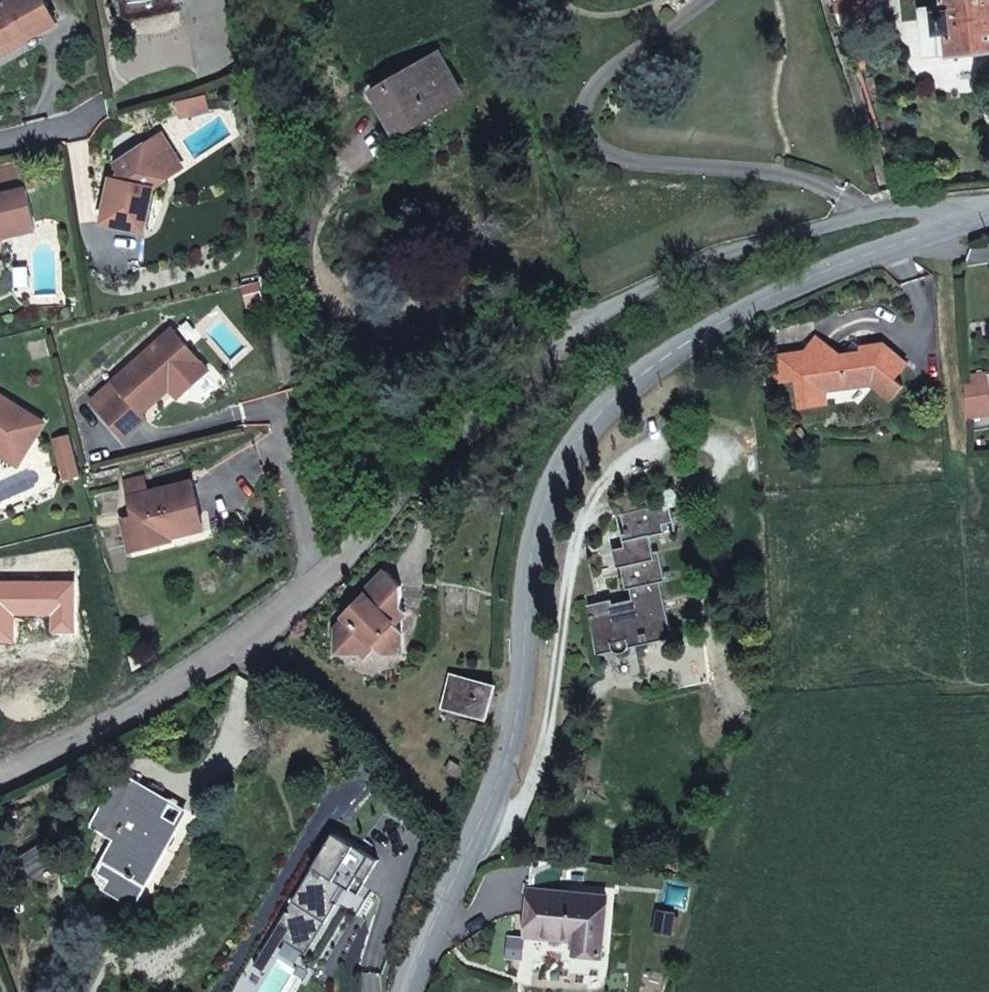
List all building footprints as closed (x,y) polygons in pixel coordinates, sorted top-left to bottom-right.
[(44,0),(7,0),(4,2),(5,3),(0,6),(0,47),(23,34),(26,40),(57,23),(44,0)] [(871,0),(837,0),(845,23),(873,20),(871,0)] [(988,49),(988,0),(943,0),(944,11),(934,12),(937,32),(946,31),(949,54),(988,49)] [(0,47),(0,54),(26,40),(23,34),(0,47)] [(462,95),(439,54),(374,92),(397,132),(462,95)] [(210,110),(206,93),(176,100),(180,117),(210,110)] [(177,159),(160,133),(115,164),(119,171),(119,180),(112,178),(103,222),(145,230),(153,186),(166,178),(160,170),(177,159)] [(182,167),(177,159),(160,170),(166,178),(182,167)] [(0,193),(0,241),(5,237),(36,229),(26,187),(0,193)] [(66,294),(35,296),(36,306),(67,304),(66,294)] [(196,354),(172,328),(113,381),(123,392),(101,411),(124,437),(147,417),(143,412),(171,387),(166,381),(196,354)] [(883,344),(860,348),(861,354),(847,356),(841,357),(817,337),(805,351),(803,354),(794,355),(797,380),(801,407),(828,403),(826,390),(840,387),(846,381),(866,378),(872,383),(892,400),(904,385),(896,378),(908,364),(883,344)] [(860,346),(855,342),(848,351),(847,356),(861,354),(860,348),(860,346)] [(794,355),(794,352),(779,355),(780,362),(763,364),(767,385),(797,380),(794,355)] [(201,360),(196,354),(166,381),(171,387),(201,360)] [(976,396),(975,376),(965,377),(967,416),(988,414),(988,394),(976,396)] [(988,376),(975,376),(976,396),(988,394),(988,385),(988,376)] [(866,378),(846,381),(840,387),(872,383),(866,378)] [(91,400),(101,411),(123,392),(113,381),(91,400)] [(0,395),(0,443),(6,433),(18,440),(33,415),(0,395)] [(33,415),(18,440),(6,433),(0,443),(0,453),(18,464),(45,423),(33,415)] [(58,448),(72,445),(70,435),(55,439),(58,448)] [(58,448),(65,478),(80,474),(72,445),(58,448)] [(203,522),(192,481),(129,496),(134,515),(122,518),(128,543),(147,539),(148,546),(172,540),(171,536),(170,530),(203,522)] [(668,484),(611,497),(615,514),(620,513),(670,501),(672,500),(668,484)] [(664,576),(659,550),(653,552),(650,536),(665,532),(663,523),(674,521),(670,501),(620,513),(625,534),(621,535),(624,547),(612,550),(616,568),(620,567),(625,584),(629,584),(635,607),(615,612),(612,599),(585,606),(595,648),(612,644),(613,650),(618,652),(624,652),(628,649),(629,644),(628,640),(671,630),(659,578),(664,576)] [(170,530),(171,536),(204,528),(203,522),(170,530)] [(147,539),(128,543),(130,550),(148,546),(147,539)] [(401,607),(401,585),(385,570),(362,594),(366,598),(358,606),(355,602),(342,615),(346,618),(334,630),(357,652),(362,657),(373,645),(381,652),(394,652),(403,644),(402,631),(395,624),(406,611),(401,607)] [(596,593),(593,584),(581,588),(584,596),(596,593)] [(366,598),(362,594),(355,602),(358,606),(366,598)] [(357,652),(334,630),(334,653),(357,652)] [(403,653),(403,644),(394,652),(403,653)] [(495,684),(450,673),(444,697),(457,700),(454,710),(487,718),(495,684)] [(457,700),(444,697),(442,707),(454,710),(457,700)] [(134,781),(118,772),(117,775),(132,784),(134,781)] [(167,799),(134,781),(132,784),(117,775),(90,823),(116,838),(97,872),(110,878),(106,886),(129,899),(161,840),(167,843),(178,824),(159,814),(167,799)] [(185,809),(167,799),(159,814),(178,824),(185,809)] [(336,834),(281,923),(291,929),(307,939),(319,918),(328,923),(339,905),(335,902),(345,887),(360,896),(381,862),(336,834)] [(134,902),(167,843),(161,840),(129,899),(134,902)] [(608,896),(531,889),(527,933),(577,938),(575,953),(603,955),(608,896)] [(674,913),(658,910),(655,931),(671,933),(674,913)] [(307,939),(291,929),(284,940),(308,955),(328,923),(319,918),(307,939)]
